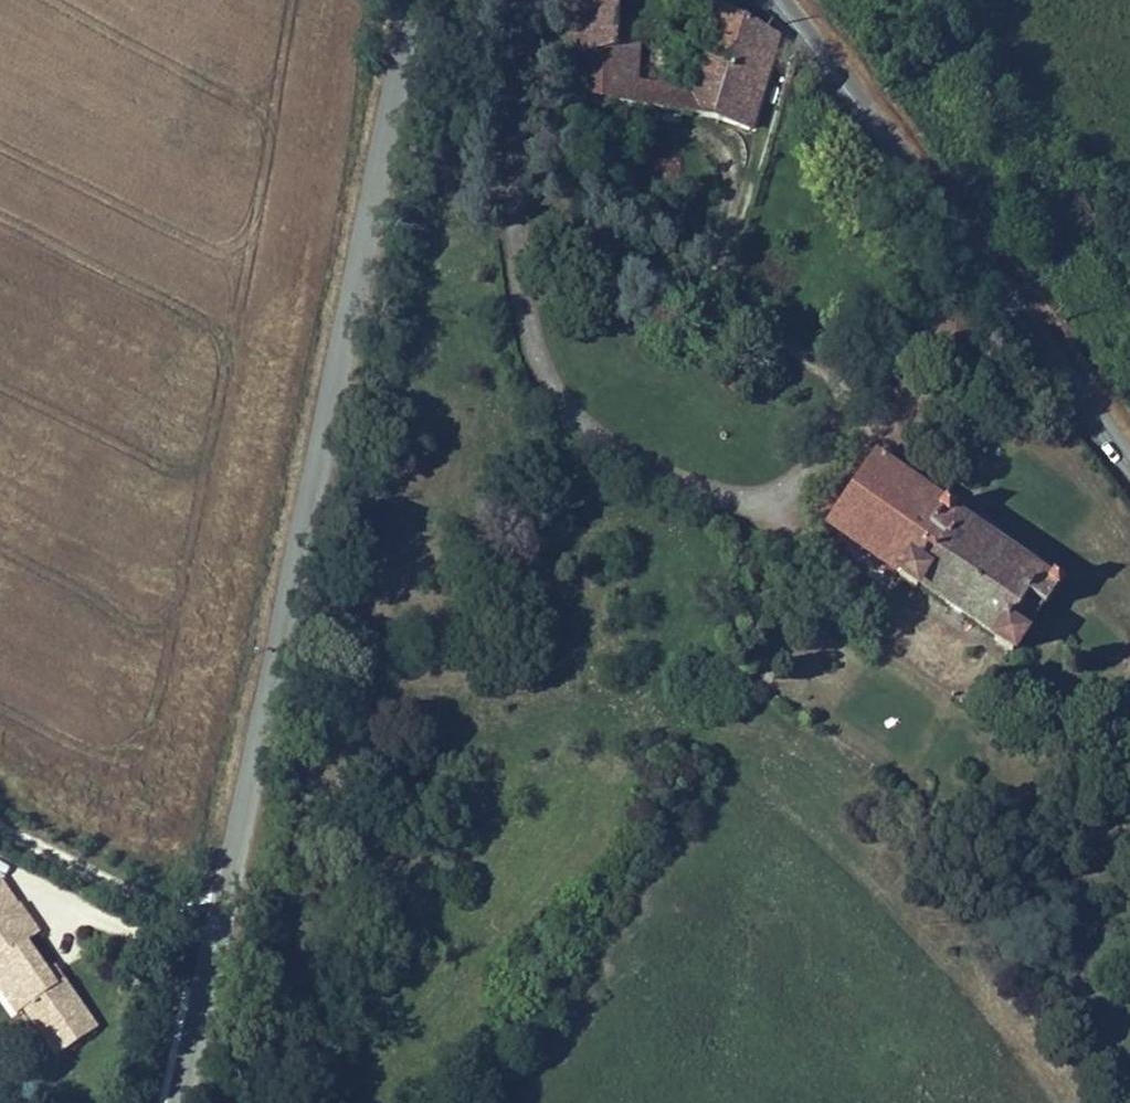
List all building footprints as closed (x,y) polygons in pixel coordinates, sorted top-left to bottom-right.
[(618,51),(619,24),(621,0),(576,0),(571,57),(618,51)] [(754,135),(786,41),(748,19),(733,65),(701,52),(689,91),(640,81),(649,23),(619,24),(618,51),(571,57),(580,97),(717,120),(754,135)] [(1008,660),(1056,584),(870,465),(826,536),(897,580),(893,587),(918,604),(927,590),(995,634),(988,647),(1008,660)] [(0,920),(0,1026),(2,1029),(9,1024),(43,1070),(82,1042),(42,987),(36,992),(31,986),(10,957),(22,948),(1,919),(0,920)] [(36,992),(42,987),(37,981),(31,986),(36,992)]
